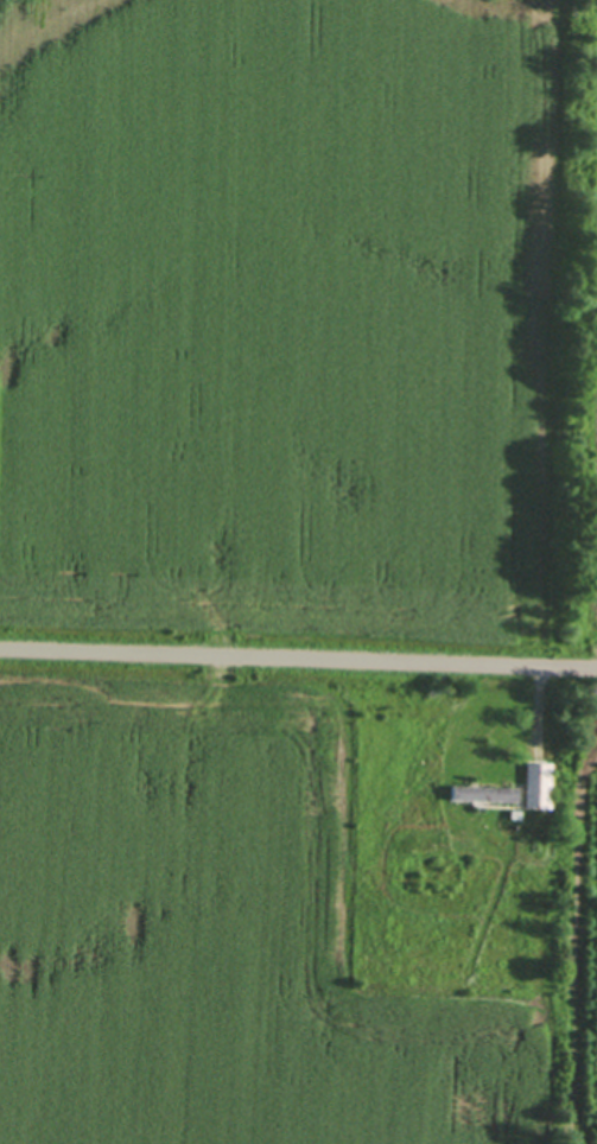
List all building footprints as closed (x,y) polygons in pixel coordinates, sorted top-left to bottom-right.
[(548,761),(547,803),(523,802),(525,760),(548,761)] [(514,786),(514,799),(449,796),(449,783),(514,786)]
